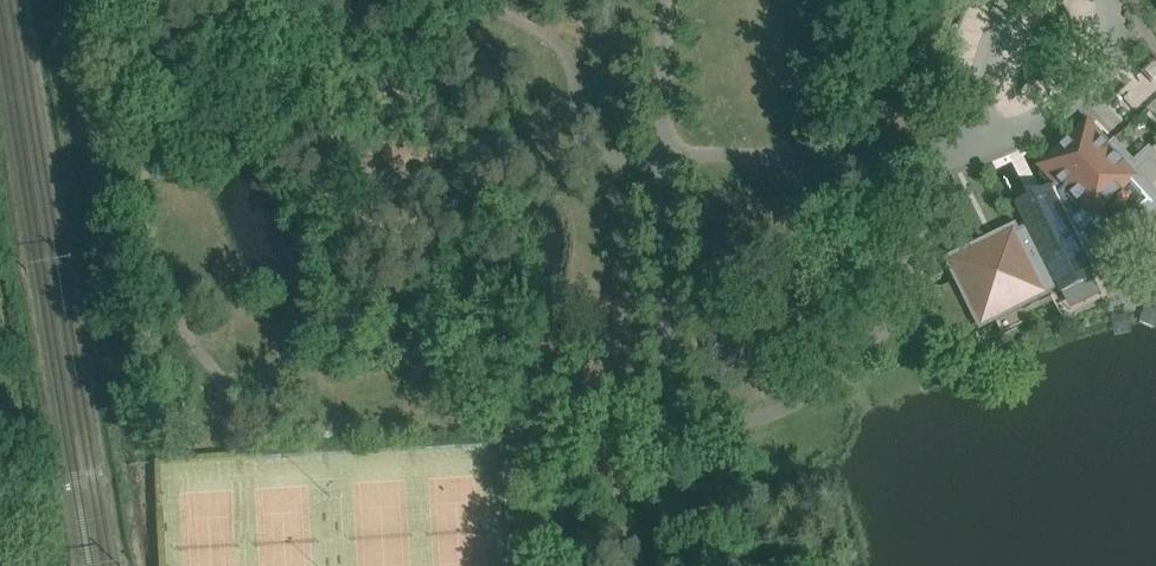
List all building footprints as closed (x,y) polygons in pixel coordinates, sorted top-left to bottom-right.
[(943,259),(979,331),(1092,274),(1089,267),(1155,205),(1155,197),(1132,172),(1138,167),(1112,139),(1107,144),(1086,122),(1039,165),(1063,191),(1058,196),(1054,188),(1018,206),(1028,227),(1019,231),(1015,223),(943,259)]
